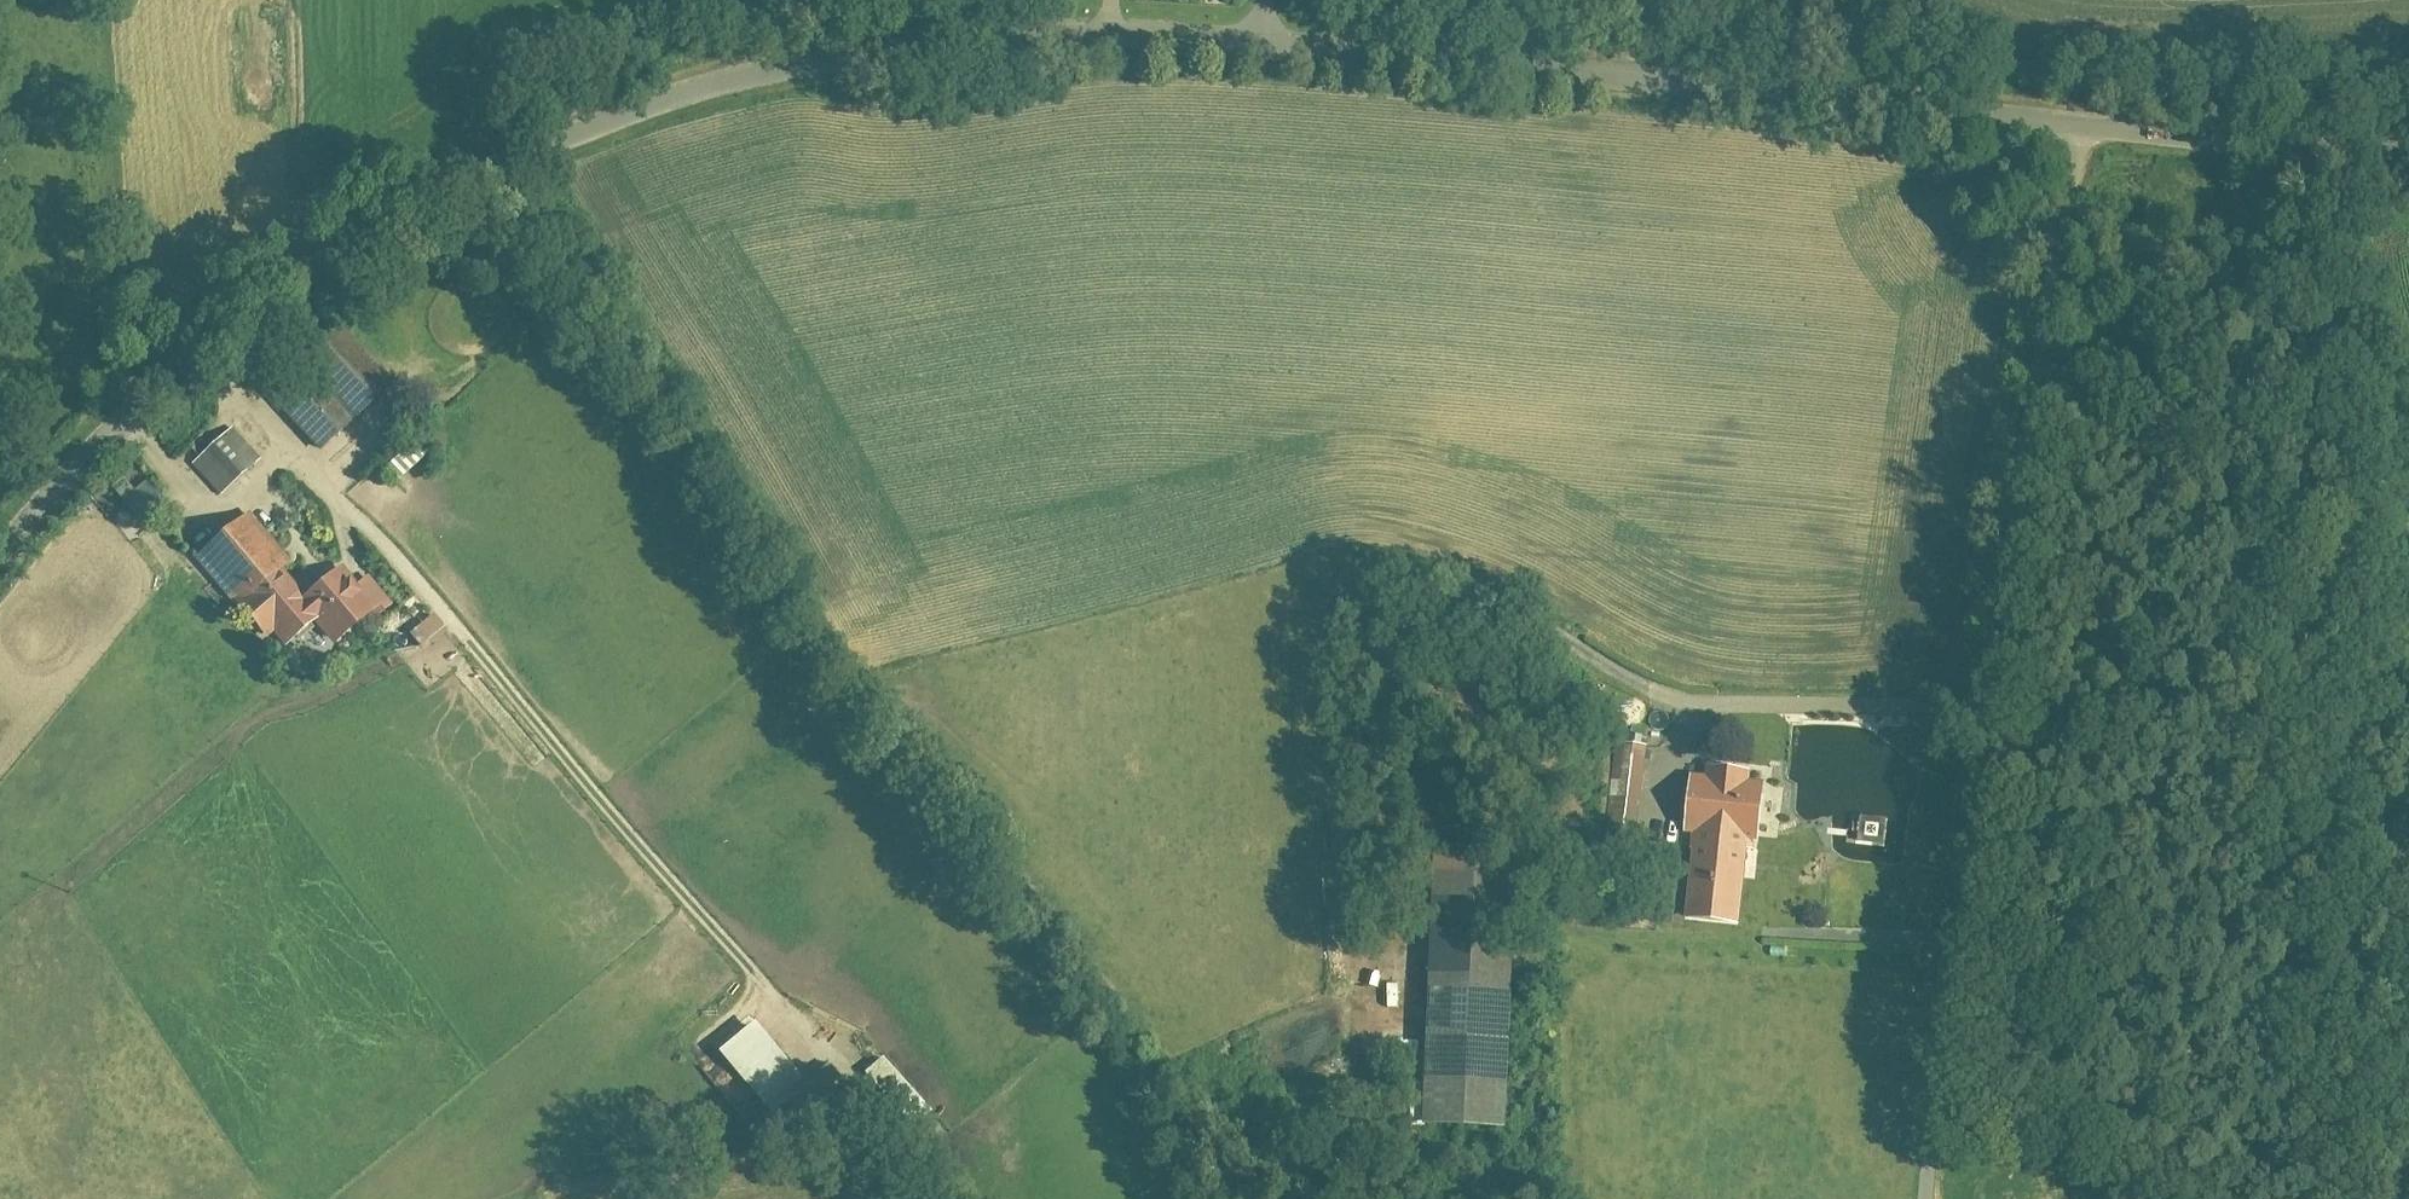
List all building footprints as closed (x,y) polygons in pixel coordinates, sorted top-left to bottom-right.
[(260,384),(318,450),(396,381),(338,315),(260,384)] [(241,429),(191,466),(219,502),(268,465),(241,429)] [(316,623),(338,653),(388,616),(350,563),(307,594),(254,521),(197,562),(267,658),(316,623)] [(1684,828),(1695,830),(1682,923),(1736,931),(1749,837),(1767,839),(1775,784),(1691,773),(1684,828)] [(1430,1128),(1508,1129),(1512,859),(1434,858),(1430,1128)] [(755,1026),(718,1055),(768,1119),(805,1090),(755,1026)] [(873,1039),(847,1063),(909,1130),(935,1106),(873,1039)]
